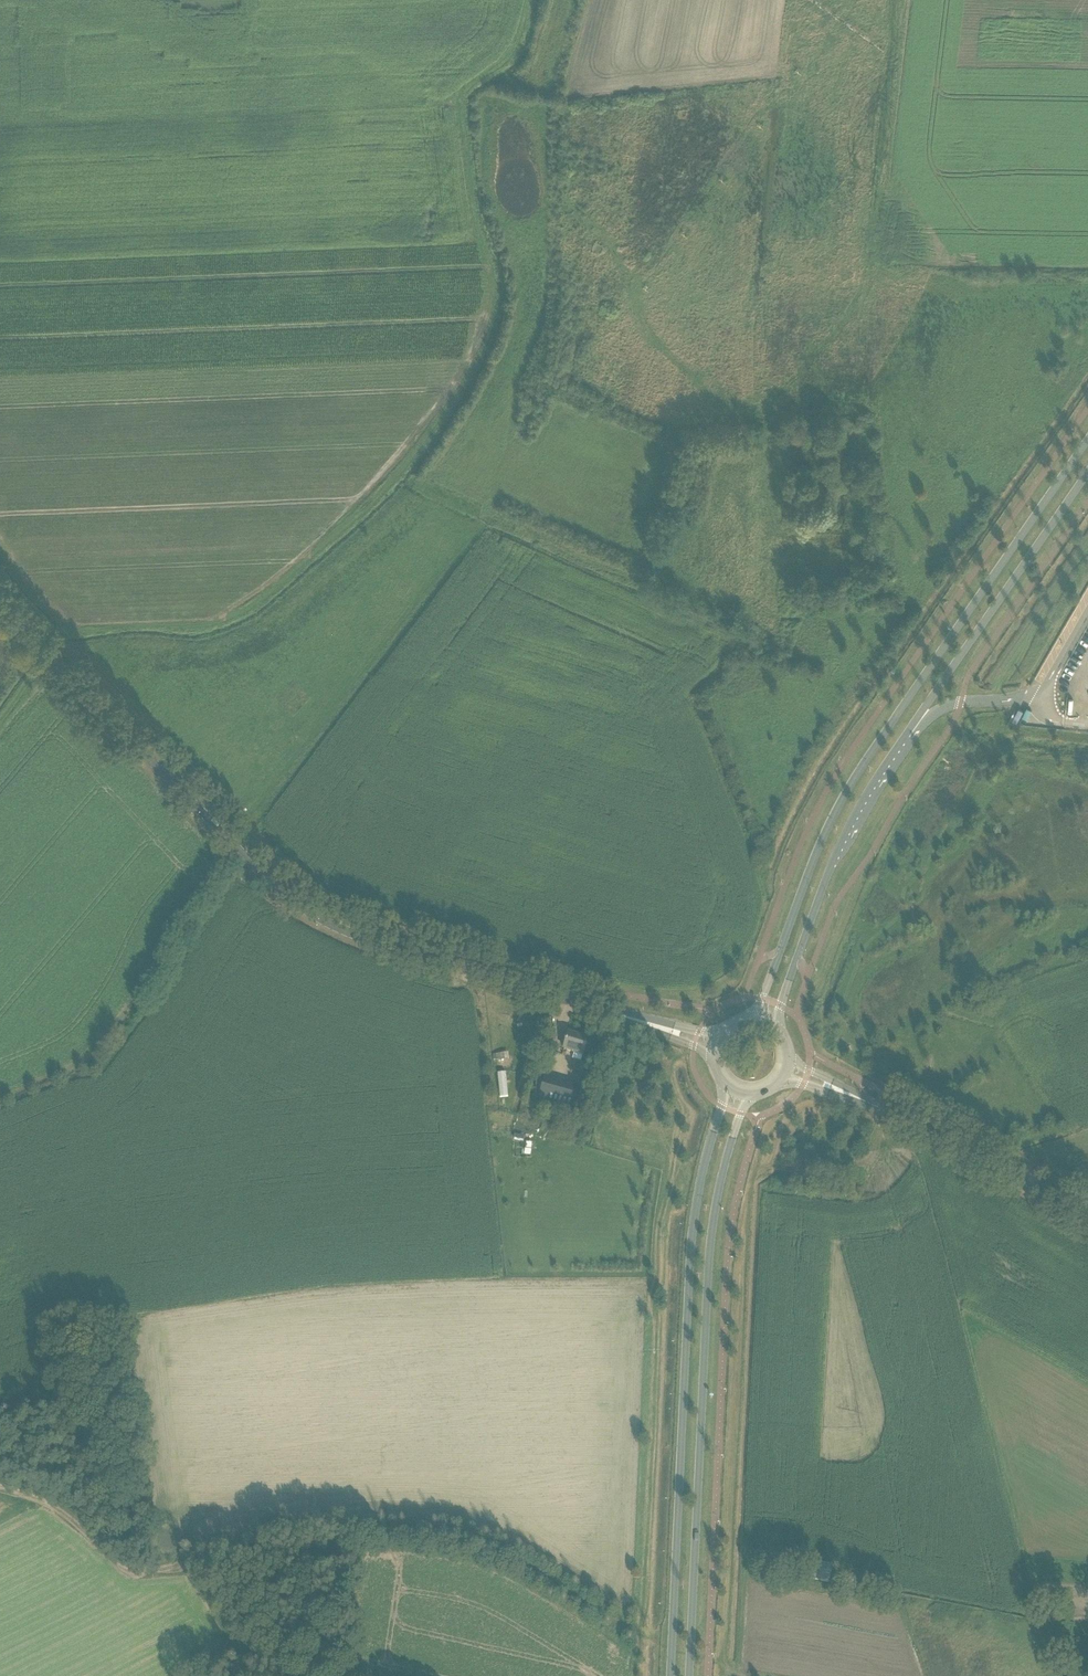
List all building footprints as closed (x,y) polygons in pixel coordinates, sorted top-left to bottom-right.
[(583,1056),(587,1040),(568,1034),(563,1050),(583,1056)] [(507,1053),(495,1054),(496,1061),(508,1059),(507,1053)] [(547,1107),(555,1081),(543,1078),(536,1104),(547,1107)] [(829,1582),(831,1569),(818,1567),(816,1583),(821,1584),(821,1581),(829,1582)]
